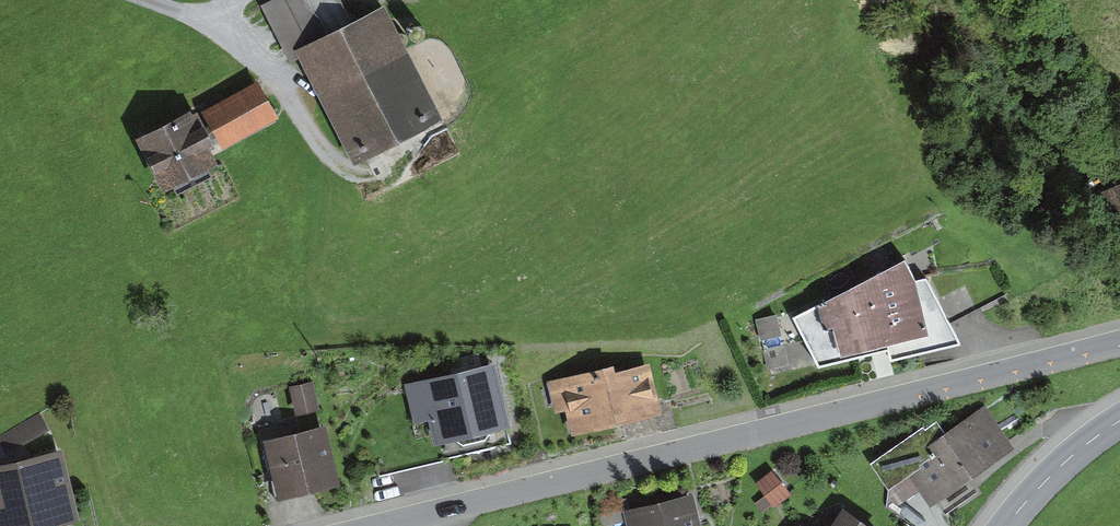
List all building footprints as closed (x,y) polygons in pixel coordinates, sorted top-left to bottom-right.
[(300,47),(331,31),(314,0),(275,0),(300,47)] [(399,2),(313,45),(371,161),(457,119),(399,2)] [(276,78),(220,106),(237,139),(293,111),(276,78)] [(210,106),(154,133),(183,191),(238,164),(210,106)] [(891,357),(958,340),(949,324),(926,277),(916,279),(904,261),(795,316),(820,363),(886,344),(891,357)] [(642,353),(530,382),(538,412),(557,407),(563,432),(657,407),(642,353)] [(493,358),(392,385),(401,420),(424,414),(431,443),(510,422),(493,358)] [(322,373),(295,379),(302,412),(329,407),(322,373)] [(1028,442),(994,400),(918,460),(952,502),(1028,442)] [(321,420),(259,438),(275,497),(338,479),(321,420)] [(0,458),(0,525),(36,525),(76,514),(54,442),(0,458)] [(786,465),(770,477),(788,501),(804,488),(786,465)] [(854,497),(835,525),(898,525),(854,497)] [(629,512),(633,525),(695,525),(689,498),(629,512)] [(806,525),(834,525),(814,513),(806,525)]
